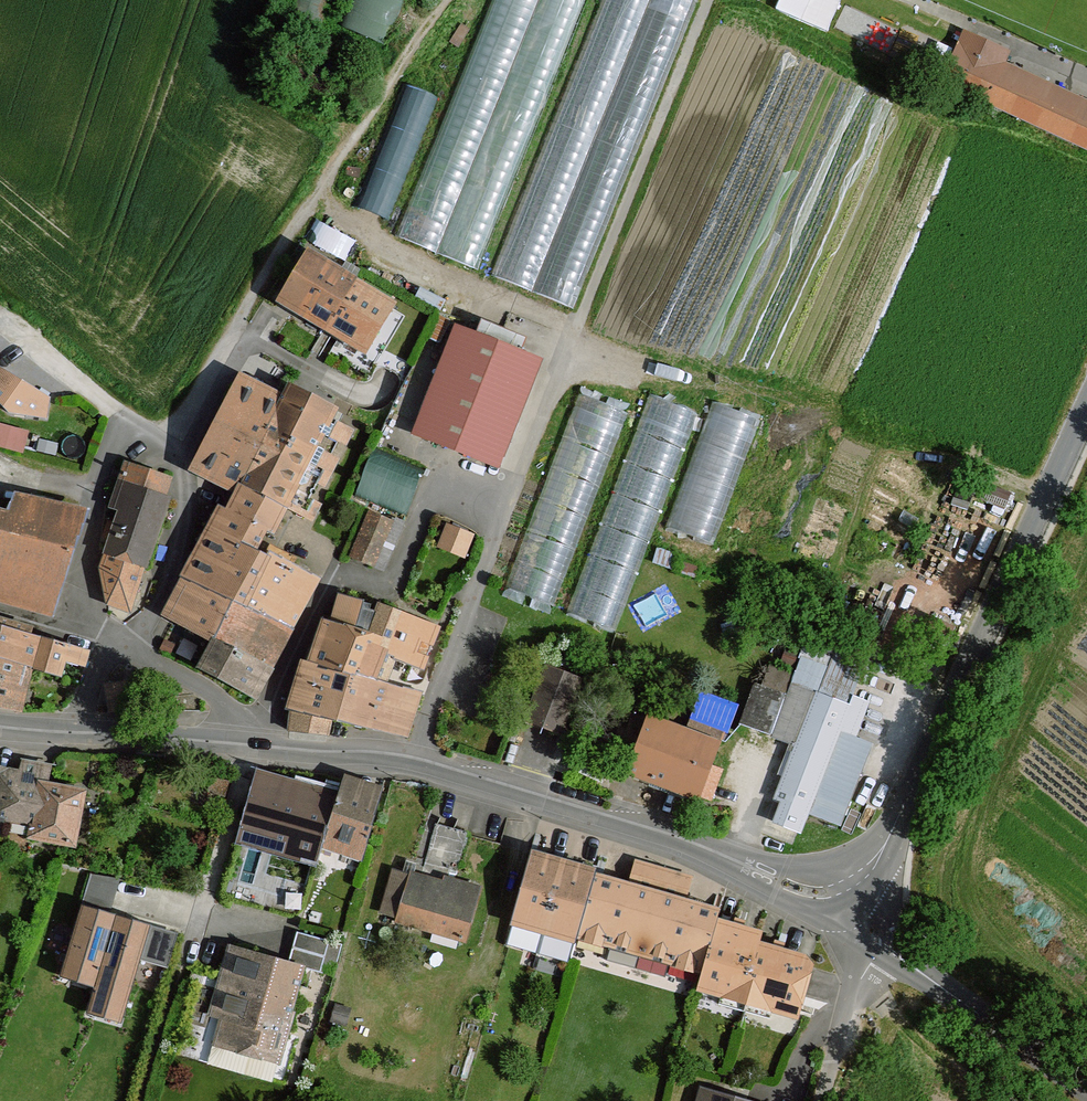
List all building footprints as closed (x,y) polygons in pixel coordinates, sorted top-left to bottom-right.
[(333,0),(294,0),(291,8),(325,22),(333,0)] [(337,24),(383,45),(402,0),(347,0),(337,24)] [(397,236),(436,252),(538,0),(493,0),(397,236)] [(436,252),(476,270),(586,0),(538,0),(436,252)] [(491,274),(532,290),(648,0),(603,0),(491,274)] [(532,290),(570,308),(695,0),(648,0),(532,290)] [(1086,150),(1086,101),(1007,64),(1012,52),(965,32),(940,85),(1086,150)] [(408,85),(357,206),(387,219),(437,95),(408,85)] [(312,237),(350,256),(360,237),(321,218),(312,237)] [(307,248),(274,303),(357,352),(390,299),(386,296),(390,288),(360,271),(356,277),(307,248)] [(457,329),(416,434),(419,435),(499,466),(540,361),(521,354),(526,340),(482,323),(477,337),(457,329)] [(9,413),(48,419),(52,398),(0,368),(0,403),(9,413)] [(284,402),(240,381),(192,472),(238,494),(240,488),(284,510),(311,520),(337,460),(314,450),(321,437),(346,446),(353,431),(337,424),(334,431),(326,427),(334,412),(290,391),(284,402)] [(578,393),(506,587),(551,604),(628,414),(578,393)] [(696,413),(648,395),(566,615),(615,630),(696,413)] [(760,419),(713,402),(665,529),(712,546),(760,419)] [(411,510),(428,467),(375,447),(359,490),(411,510)] [(175,477),(125,460),(119,478),(169,495),(175,477)] [(119,478),(109,508),(118,510),(104,553),(146,567),(149,568),(173,497),(169,495),(119,478)] [(183,582),(166,616),(210,641),(267,670),(314,579),(268,555),(266,560),(255,555),(266,535),(271,537),(284,510),(240,488),(238,494),(227,517),(220,513),(183,582)] [(51,613),(84,512),(17,498),(10,517),(0,514),(0,599),(51,613)] [(368,510),(347,556),(383,572),(403,525),(368,510)] [(450,518),(441,544),(470,554),(479,529),(450,518)] [(104,553),(99,568),(107,605),(131,614),(146,567),(104,553)] [(370,606),(338,595),(328,623),(390,646),(401,613),(380,605),(377,614),(369,612),(370,606)] [(385,659),(424,673),(439,632),(414,622),(414,619),(401,613),(390,646),(386,656),(385,659)] [(328,623),(322,620),(306,665),(350,680),(376,684),(385,659),(386,656),(390,646),(328,623)] [(0,624),(0,657),(34,669),(43,637),(0,624)] [(34,669),(63,676),(67,662),(86,667),(91,650),(43,637),(34,669)] [(210,641),(196,672),(252,701),(267,670),(210,641)] [(22,711),(34,669),(0,657),(0,707),(22,711)] [(300,663),(284,712),(337,725),(402,737),(417,694),(376,684),(350,680),(306,665),(300,663)] [(548,668),(528,723),(561,735),(581,680),(548,668)] [(704,687),(695,718),(734,729),(743,699),(704,687)] [(782,798),(774,819),(798,828),(805,809),(837,726),(852,732),(865,699),(850,693),(846,702),(814,690),(791,752),(774,795),(782,798)] [(648,723),(629,775),(701,802),(720,750),(648,723)] [(837,726),(805,809),(838,822),(848,797),(871,739),(852,732),(837,726)] [(29,839),(76,848),(86,792),(48,784),(51,767),(22,761),(20,773),(0,768),(0,818),(3,819),(31,824),(29,839)] [(342,791),(257,768),(238,842),(250,846),(318,868),(324,849),(342,791)] [(386,787),(347,775),(342,791),(324,849),(362,861),(386,787)] [(534,853),(527,851),(509,917),(575,935),(576,932),(590,878),(593,869),(534,853)] [(600,880),(590,878),(576,932),(702,968),(715,924),(718,914),(623,887),(600,880)] [(415,879),(403,922),(466,940),(480,891),(449,883),(448,888),(421,880),(415,879)] [(87,1015),(124,1025),(143,959),(166,966),(176,932),(83,905),(62,978),(95,988),(87,1015)] [(698,983),(797,1010),(809,964),(755,950),(759,936),(715,924),(702,968),(698,983)] [(299,934),(290,965),(308,970),(334,977),(343,946),(299,934)] [(221,1020),(213,1046),(282,1065),(308,970),(290,965),(229,948),(208,1016),(221,1020)] [(702,1087),(698,1100),(750,1100),(702,1087)]
